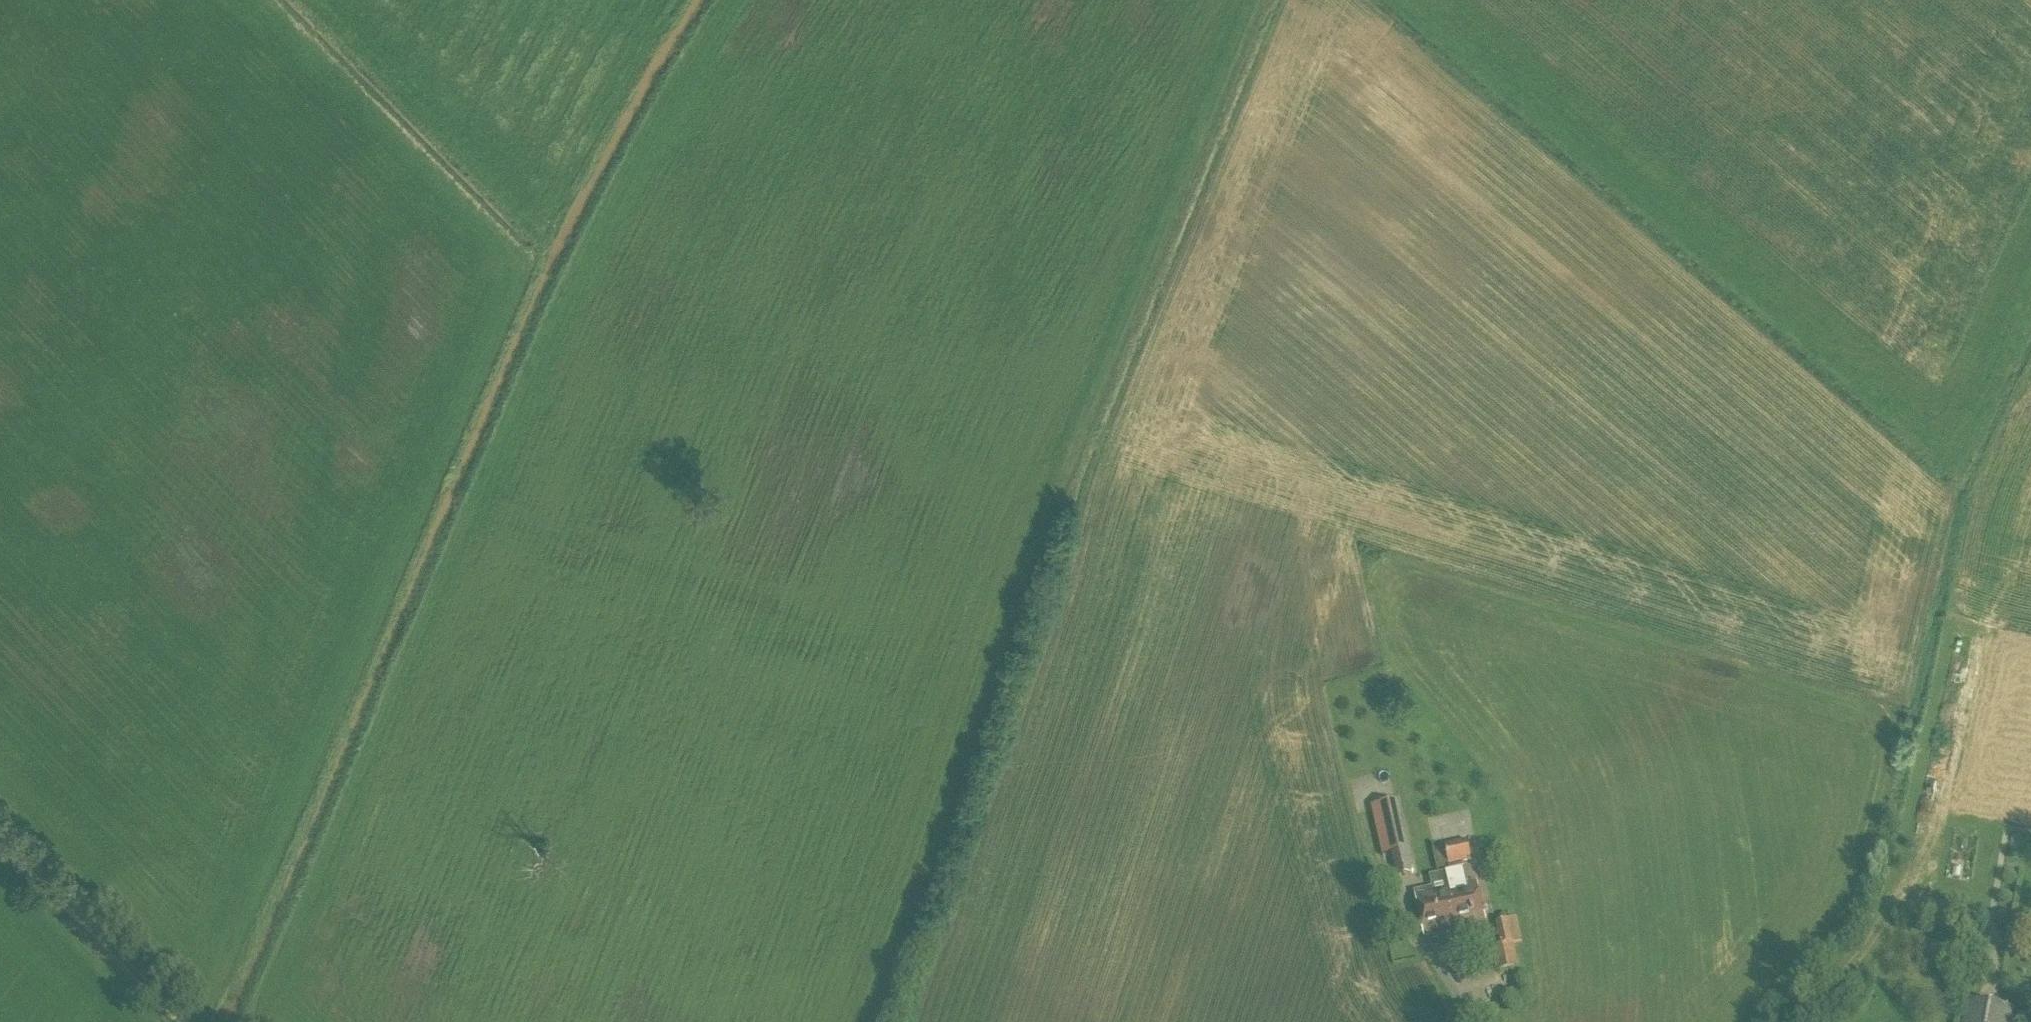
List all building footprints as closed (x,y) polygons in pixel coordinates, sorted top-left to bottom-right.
[(1414,868),(1399,798),(1371,804),(1382,856),(1393,854),(1397,878),(1413,874),(1412,869),(1414,868)] [(1439,867),(1472,860),(1468,839),(1445,845),(1435,847),(1439,867)] [(1448,910),(1453,931),(1487,924),(1477,881),(1469,883),(1466,867),(1443,871),(1446,888),(1447,888),(1452,909),(1448,910)] [(1447,888),(1446,888),(1435,890),(1435,888),(1416,892),(1426,937),(1453,931),(1448,910),(1452,909),(1447,888)] [(1521,941),(1516,917),(1497,921),(1501,945),(1491,947),(1496,971),(1519,966),(1514,942),(1521,941)] [(132,996),(137,991),(132,985),(126,991),(132,996)] [(2014,1008),(1968,999),(1964,1021),(2011,1021),(2014,1008)]
